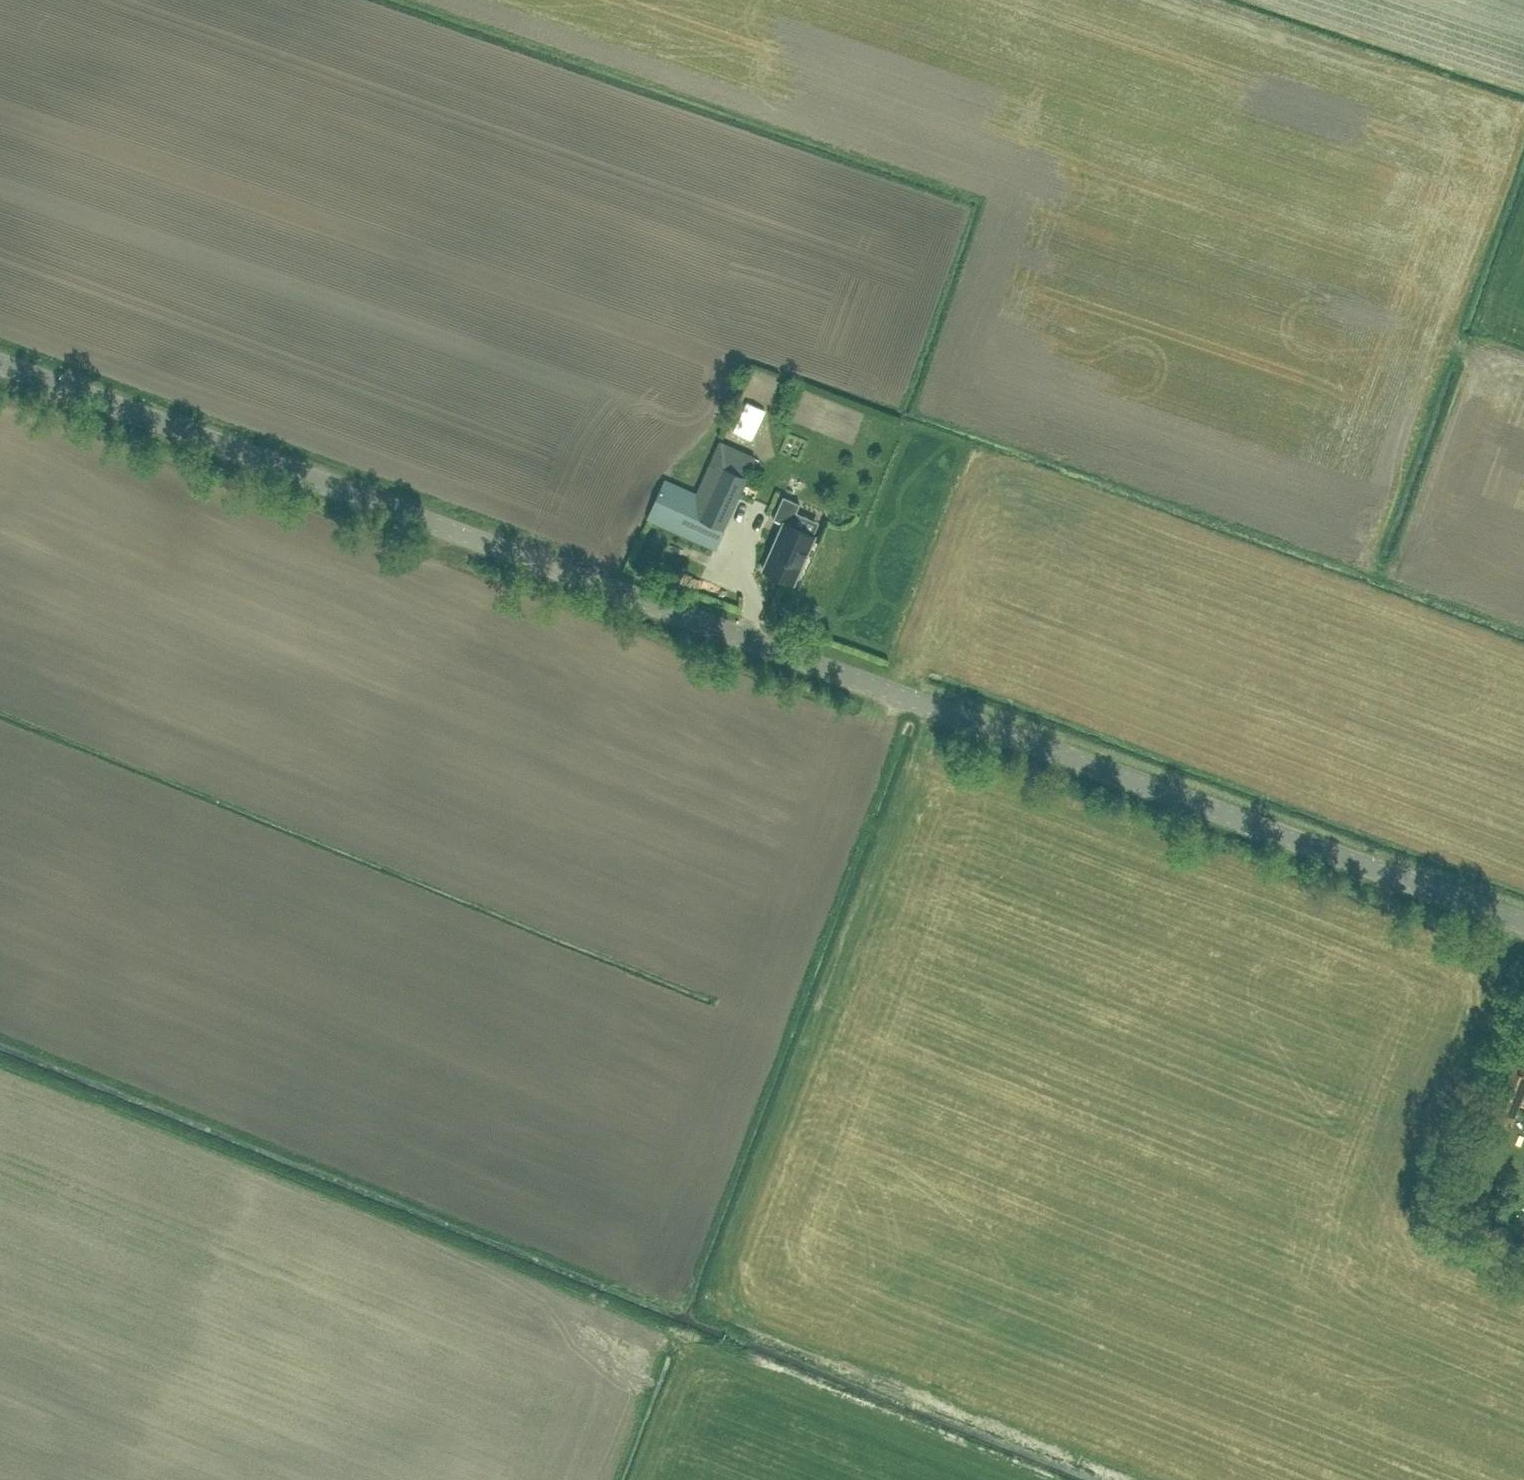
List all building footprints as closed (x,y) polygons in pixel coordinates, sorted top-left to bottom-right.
[(753,456),(719,441),(713,455),(711,454),(695,492),(664,479),(647,520),(714,548),(753,456)] [(763,569),(793,581),(814,534),(790,524),(799,502),(782,495),(772,518),(783,522),(763,569)] [(1510,1060),(1487,1117),(1509,1126),(1523,1089),(1523,1065),(1510,1060)]
